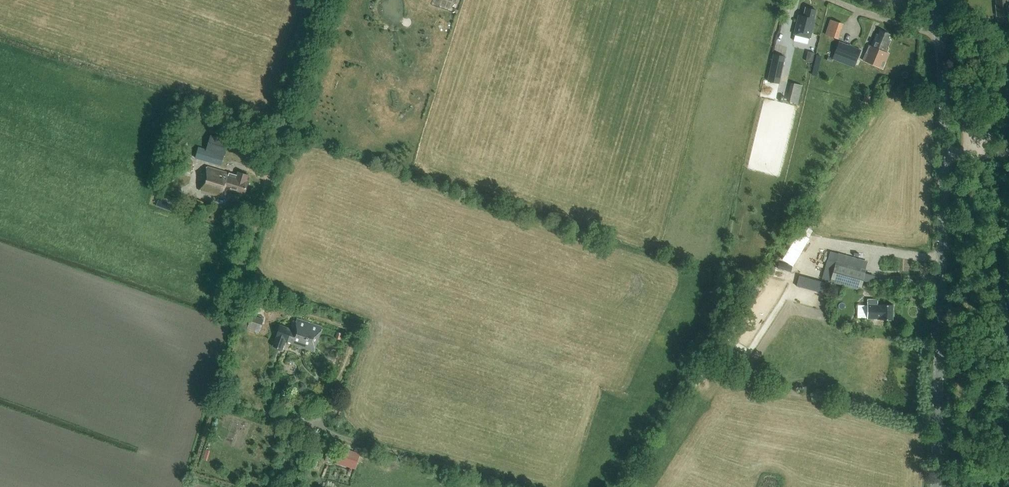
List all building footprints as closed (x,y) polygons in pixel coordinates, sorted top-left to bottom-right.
[(996,5),(995,5),(996,15),(1008,14),(1008,0),(995,0),(996,5)] [(814,19),(816,11),(805,8),(803,17),(798,15),(793,35),(810,39),(814,19)] [(831,18),(829,34),(843,36),(846,21),(831,18)] [(886,51),(887,48),(887,47),(890,40),(887,39),(889,34),(880,30),(878,34),(876,34),(871,47),(868,46),(862,60),(882,68),(888,53),(885,52),(885,51),(886,51)] [(838,41),(834,52),(843,55),(853,59),(857,61),(861,50),(838,41)] [(785,57),(773,54),(767,82),(779,84),(785,57)] [(800,102),(804,83),(795,81),(790,99),(800,102)] [(199,147),(196,158),(221,165),(228,141),(209,137),(207,150),(199,147)] [(232,174),(229,173),(229,172),(208,166),(200,191),(225,198),(227,191),(227,192),(238,196),(240,195),(241,192),(245,194),(249,180),(248,179),(249,175),(238,171),(237,175),(232,173),(232,174)] [(838,253),(829,251),(822,279),(859,289),(865,269),(836,261),(838,253)] [(792,265),(779,261),(777,267),(791,271),(792,265)] [(867,298),(867,304),(867,318),(877,318),(877,319),(892,319),(892,304),(877,304),(877,298),(867,298)] [(264,318),(252,314),(247,329),(259,333),(264,318)] [(293,319),(290,328),(280,324),(273,346),(282,349),(285,341),(314,351),(322,326),(297,318),(296,321),(293,319)] [(355,466),(359,452),(343,448),(339,461),(355,466)]
